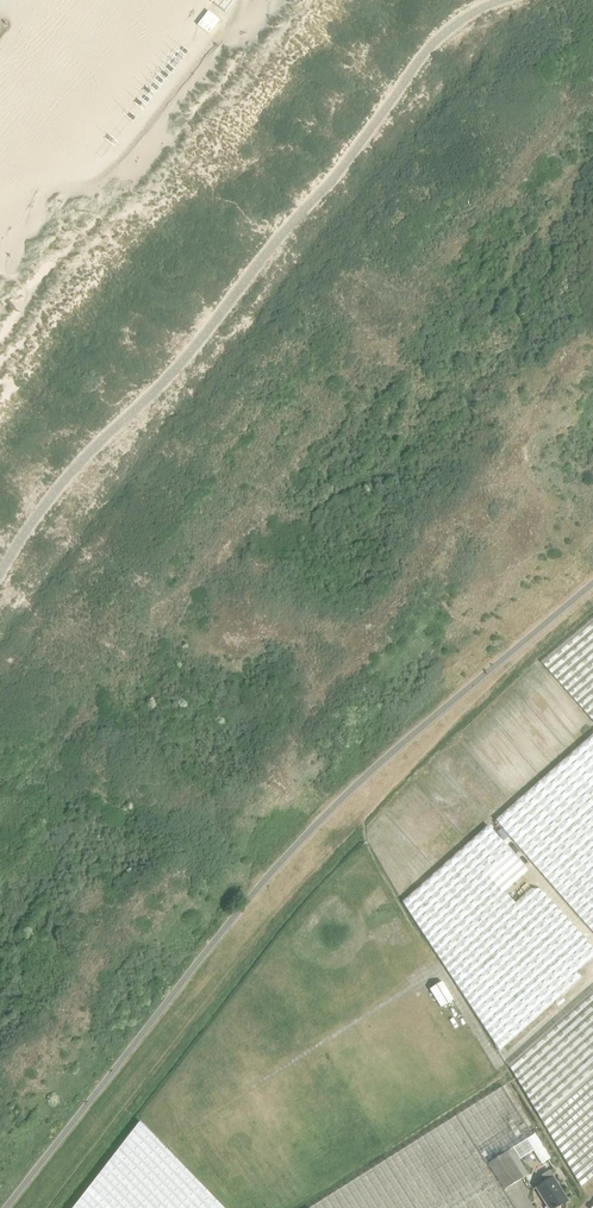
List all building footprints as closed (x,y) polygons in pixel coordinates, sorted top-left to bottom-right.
[(196,26),(212,38),(242,0),(214,0),(196,26)] [(541,663),(592,722),(592,619),(541,663)] [(592,735),(494,822),(551,886),(553,889),(592,934),(592,735)] [(511,855),(487,827),(401,903),(499,1051),(581,978),(576,972),(592,957),(592,949),(540,891),(530,890),(514,904),(504,892),(488,875),(511,855)] [(488,875),(504,892),(526,872),(511,855),(488,875)] [(442,982),(429,990),(440,1008),(453,1000),(442,982)] [(592,1177),(592,990),(508,1065),(581,1187),(592,1177)] [(504,1190),(488,1164),(512,1149),(518,1160),(533,1151),(541,1164),(550,1158),(535,1134),(532,1135),(502,1087),(310,1207),(515,1207),(504,1190)] [(140,1122),(74,1207),(223,1207),(140,1122)] [(528,1175),(518,1160),(512,1149),(488,1164),(504,1190),(528,1175)] [(562,1191),(549,1170),(541,1175),(545,1181),(535,1187),(548,1207),(556,1207),(568,1200),(562,1191)]
